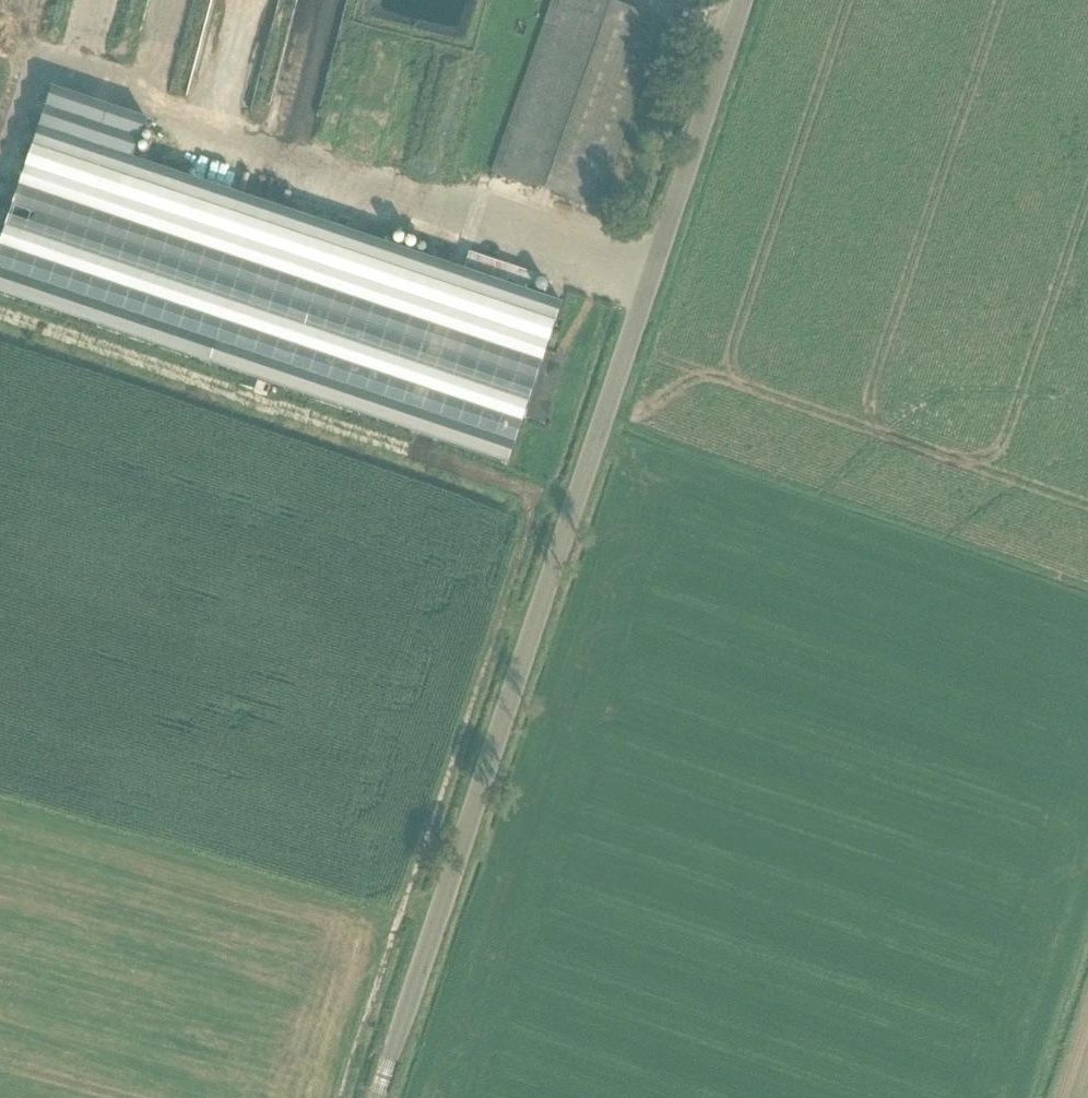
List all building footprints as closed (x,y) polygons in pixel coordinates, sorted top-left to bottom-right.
[(279,23),(284,0),(244,0),(243,4),(253,6),(251,17),(279,23)] [(576,203),(596,210),(663,21),(602,0),(554,0),(492,173),(576,203)] [(0,249),(0,296),(509,468),(563,308),(530,297),(536,280),(472,258),(466,275),(134,163),(145,130),(51,98),(0,249)]
